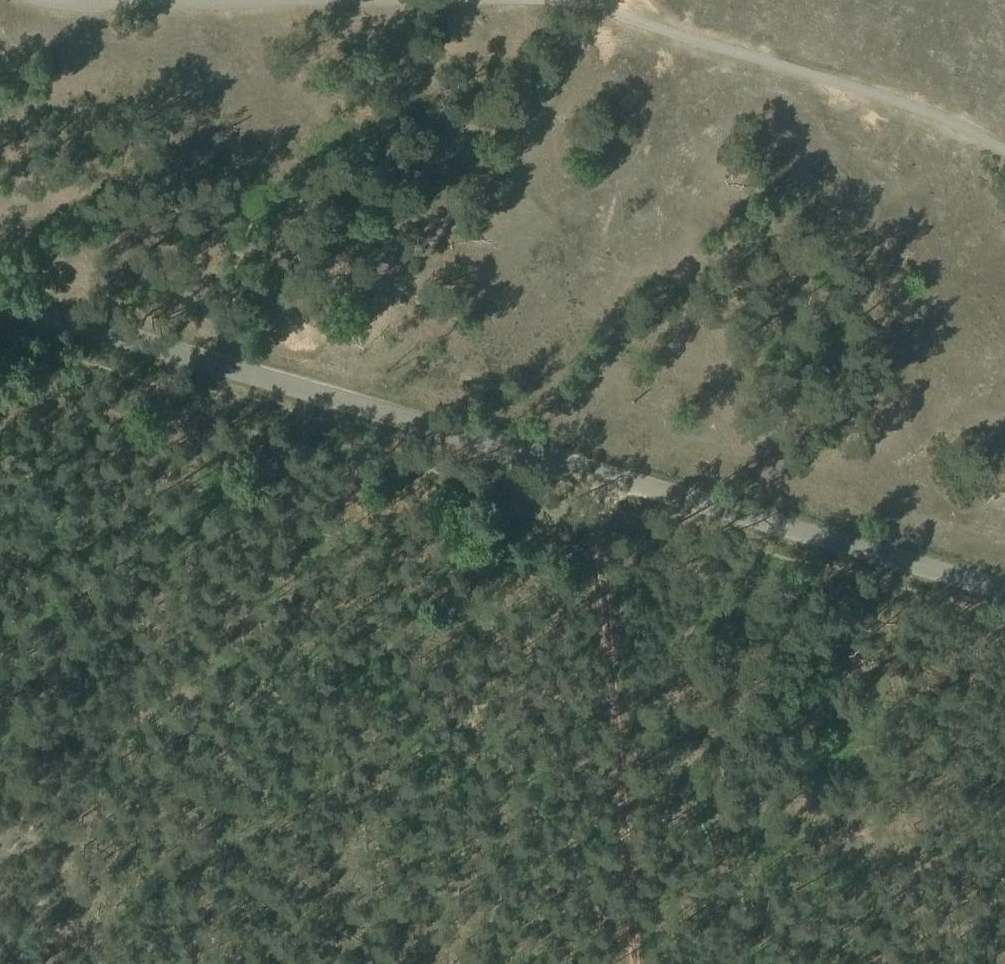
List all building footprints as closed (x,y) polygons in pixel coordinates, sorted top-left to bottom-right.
[(797,99),(794,106),(813,115),(817,107),(797,99)]
